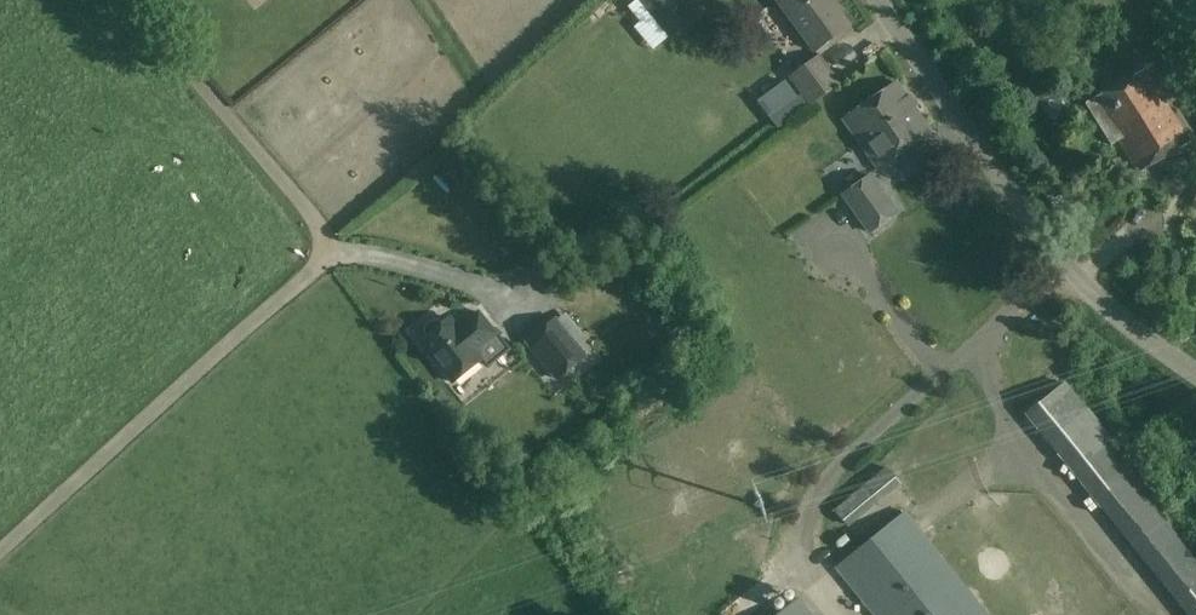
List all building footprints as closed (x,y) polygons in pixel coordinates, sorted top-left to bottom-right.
[(677,0),(638,0),(669,35),(691,16),(677,0)] [(815,51),(850,25),(832,0),(777,0),(815,51)] [(841,83),(819,54),(789,77),(810,106),(841,83)] [(1195,79),(1195,75),(1188,63),(1171,74),(1180,89),(1195,79)] [(1189,141),(1145,69),(1087,104),(1112,144),(1119,140),(1138,172),(1189,141)] [(770,118),(798,97),(785,79),(756,100),(770,118)] [(876,167),(894,154),(929,130),(898,85),(864,108),(863,107),(844,120),(876,167)] [(899,212),(871,173),(841,194),(869,234),(899,212)] [(424,331),(427,336),(420,341),(453,382),(482,359),(488,366),(509,349),(479,312),(458,328),(449,318),(442,324),(439,320),(433,320),(425,326),(424,331)] [(524,341),(557,381),(588,356),(556,316),(524,341)] [(1066,381),(1024,414),(1186,614),(1195,614),(1195,543),(1066,381)] [(848,527),(900,484),(886,467),(833,510),(848,527)] [(873,614),(990,614),(905,510),(834,567),(873,614)] [(799,596),(775,614),(814,614),(799,596)]
